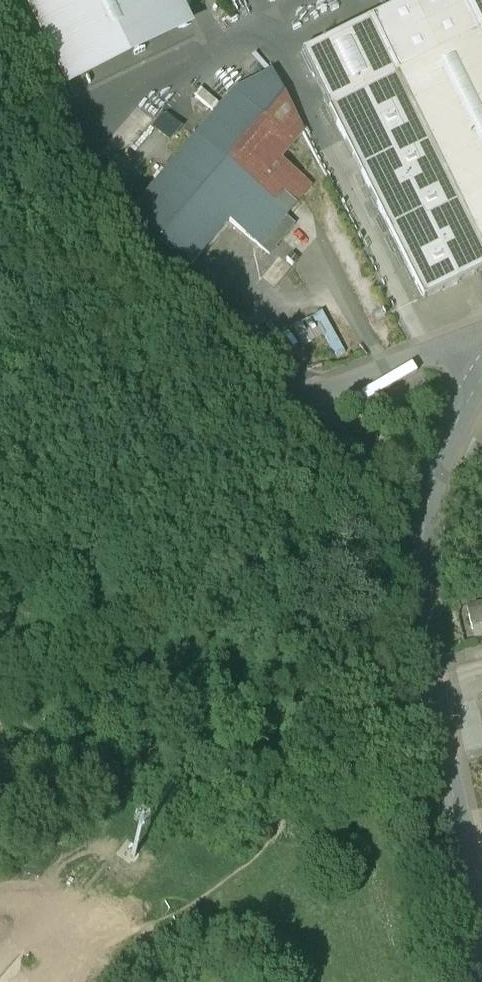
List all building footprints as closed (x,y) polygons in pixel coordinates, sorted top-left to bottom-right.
[(65,92),(192,29),(177,0),(20,0),(65,92)] [(300,53),(423,299),(481,269),(481,0),(408,0),(300,53)] [(272,73),(232,89),(231,89),(292,143),(303,133),(272,73)] [(292,143),(231,89),(191,137),(254,190),(286,216),(310,188),(277,160),(292,143)] [(254,190),(191,137),(153,184),(216,236),(227,224),(254,190)] [(216,236),(153,184),(129,213),(174,254),(168,262),(176,268),(182,260),(191,267),(216,236)] [(254,190),(227,224),(257,249),(286,216),(254,190)] [(326,307),(313,312),(332,357),(345,352),(326,307)] [(481,607),(481,596),(451,603),(454,613),(466,611),(481,607)] [(466,611),(473,641),(481,639),(481,607),(466,611)]
